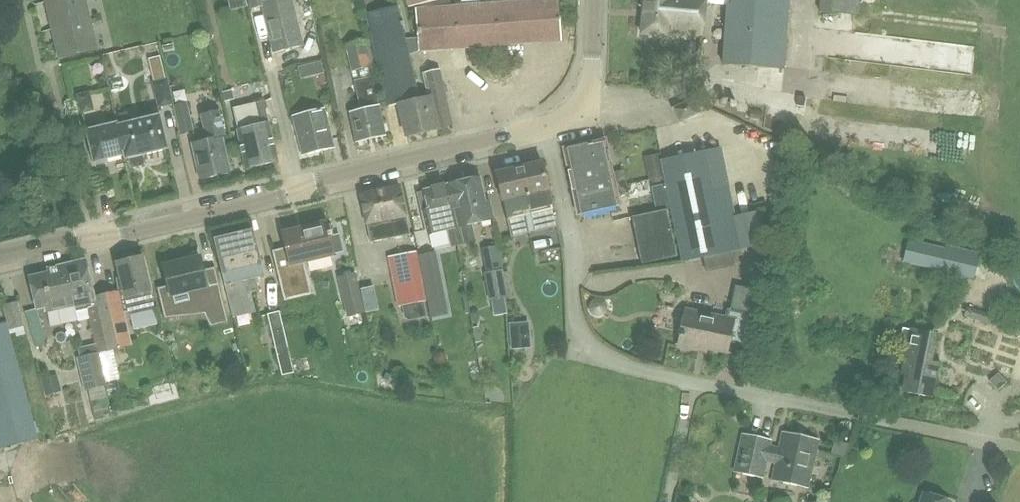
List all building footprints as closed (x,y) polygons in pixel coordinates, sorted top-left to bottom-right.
[(53,29),(90,20),(86,0),(52,0),(47,1),(53,29)] [(266,21),(274,51),(303,44),(293,3),(292,0),(270,0),(268,1),(272,19),(266,21)] [(333,9),(343,4),(341,0),(329,0),(333,9)] [(409,55),(419,51),(560,40),(557,0),(533,0),(437,7),(435,0),(407,0),(408,6),(420,4),(421,7),(415,8),(417,38),(405,38),(409,55)] [(704,0),(645,0),(642,33),(666,35),(667,33),(701,36),(704,0)] [(784,68),(789,0),(733,0),(732,9),(727,8),(723,63),(784,68)] [(819,12),(860,15),(860,0),(819,0),(819,12)] [(891,11),(892,0),(873,0),(873,11),(891,11)] [(409,55),(405,38),(397,5),(365,13),(388,107),(398,104),(406,136),(438,129),(438,128),(453,124),(440,69),(423,73),(428,95),(409,100),(405,82),(415,79),(409,55)] [(90,20),(53,29),(60,56),(97,48),(90,20)] [(850,38),(850,53),(909,54),(910,40),(850,38)] [(372,77),(376,76),(369,40),(346,45),(354,81),(361,110),(350,112),(357,141),(385,135),(372,77)] [(326,72),(323,60),(312,63),(315,75),(326,72)] [(151,81),(157,108),(173,104),(167,78),(151,81)] [(78,100),(81,114),(95,110),(91,97),(78,100)] [(193,131),(186,101),(172,105),(179,134),(193,131)] [(257,126),(237,131),(246,169),(277,161),(263,101),(252,104),(257,126)] [(324,108),(293,116),(303,154),(334,146),(324,108)] [(751,110),(749,122),(761,123),(763,111),(751,110)] [(207,140),(191,143),(200,180),(230,172),(222,136),(224,136),(218,111),(201,115),(207,140)] [(117,122),(126,158),(127,158),(129,164),(131,166),(143,163),(143,161),(142,155),(169,148),(161,114),(119,124),(118,122),(117,122)] [(124,159),(126,158),(117,122),(86,129),(94,163),(124,156),(124,159)] [(564,148),(576,203),(579,214),(621,205),(618,194),(632,192),(629,178),(625,179),(623,170),(611,172),(604,140),(564,148)] [(662,160),(672,208),(684,261),(741,249),(728,184),(720,147),(704,151),(662,160)] [(496,172),(507,219),(552,209),(541,162),(496,172)] [(647,167),(649,177),(665,174),(663,164),(647,167)] [(455,214),(458,226),(459,226),(463,243),(476,240),(472,223),(493,218),(489,200),(485,200),(479,176),(448,183),(455,214)] [(430,233),(446,229),(450,246),(463,243),(459,226),(458,226),(455,214),(448,183),(423,189),(424,191),(421,191),(429,228),(430,233)] [(370,241),(410,233),(399,185),(360,194),(370,241)] [(631,217),(641,263),(676,255),(666,209),(631,217)] [(496,220),(485,223),(491,240),(502,237),(496,220)] [(286,247),(273,251),(283,290),(285,298),(311,291),(309,283),(303,261),(333,253),(325,222),(282,233),(286,247)] [(264,274),(252,228),(213,237),(231,307),(253,301),(250,291),(259,289),(255,277),(264,274)] [(909,235),(903,261),(973,278),(979,252),(909,235)] [(425,295),(422,275),(417,251),(387,257),(396,305),(423,301),(427,300),(425,295)] [(154,309),(153,304),(142,255),(137,256),(132,252),(123,255),(121,260),(116,261),(125,297),(129,315),(154,309)] [(205,320),(228,314),(221,289),(209,293),(200,256),(163,266),(170,294),(196,287),(205,320)] [(56,265),(69,321),(77,319),(76,310),(87,308),(96,305),(94,296),(85,258),(56,265)] [(69,321),(56,265),(46,267),(47,273),(29,277),(36,308),(44,306),(45,311),(46,310),(51,325),(69,321)] [(489,298),(507,295),(502,266),(484,269),(489,298)] [(338,273),(344,297),(358,294),(353,269),(338,273)] [(423,275),(427,297),(446,293),(442,272),(423,275)] [(730,309),(727,309),(725,318),(685,310),(678,346),(694,349),(695,346),(726,352),(728,342),(745,345),(751,314),(757,289),(735,285),(730,309)] [(98,353),(130,345),(117,291),(94,296),(96,305),(87,308),(96,343),(98,353)] [(972,291),(963,317),(993,328),(1002,302),(972,291)] [(10,330),(25,326),(18,302),(3,305),(10,330)] [(267,314),(281,375),(293,372),(279,311),(267,314)] [(0,323),(0,449),(38,439),(6,322),(0,323)] [(906,358),(903,375),(907,375),(904,392),(931,397),(937,365),(928,363),(934,335),(902,328),(897,349),(908,352),(906,358)] [(990,357),(993,340),(964,334),(960,351),(990,357)] [(105,383),(100,358),(98,353),(96,343),(79,348),(81,356),(76,357),(84,391),(107,386),(106,383),(105,383)] [(1006,381),(998,373),(990,381),(997,389),(1006,381)] [(46,395),(62,390),(57,375),(41,379),(46,395)] [(382,387),(391,390),(394,382),(385,378),(382,387)] [(783,432),(779,448),(770,446),(771,440),(743,434),(734,471),(763,477),(766,460),(776,462),(772,480),(808,487),(818,440),(783,432)] [(924,493),(921,501),(951,501),(924,493)]
